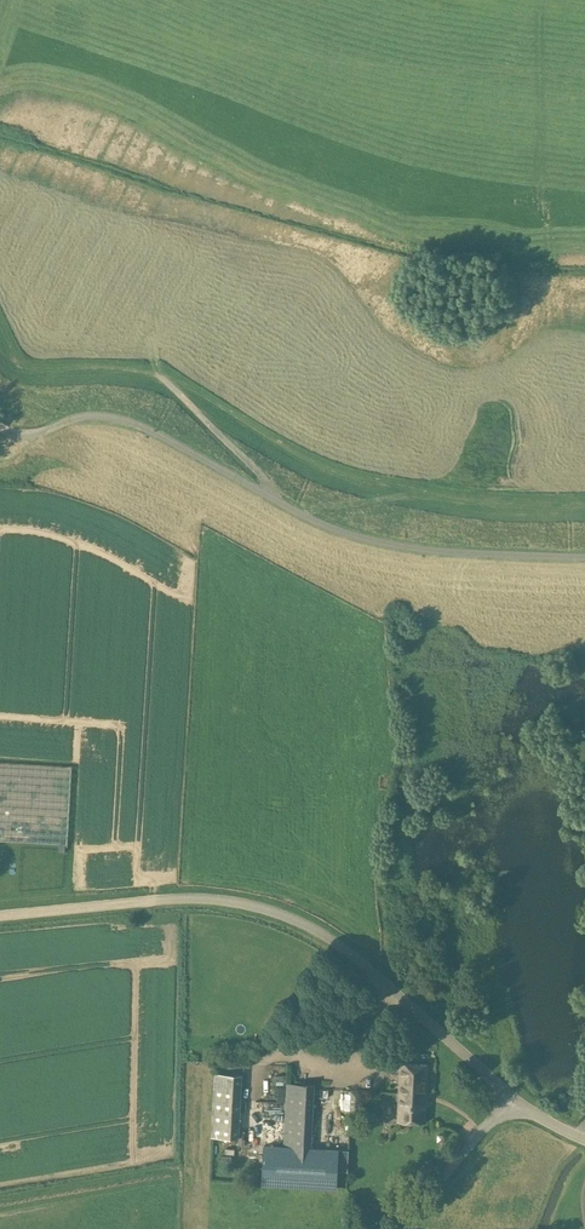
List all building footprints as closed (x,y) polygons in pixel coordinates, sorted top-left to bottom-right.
[(0,763),(0,841),(67,845),(71,767),(33,764),(0,763)] [(398,1121),(426,1122),(428,1064),(400,1063),(398,1121)] [(214,1073),(211,1136),(239,1137),(241,1075),(214,1073)] [(262,1184),(336,1188),(337,1167),(347,1168),(348,1151),(338,1150),(338,1149),(311,1148),(314,1085),(287,1083),(284,1146),(264,1145),(262,1184)]
